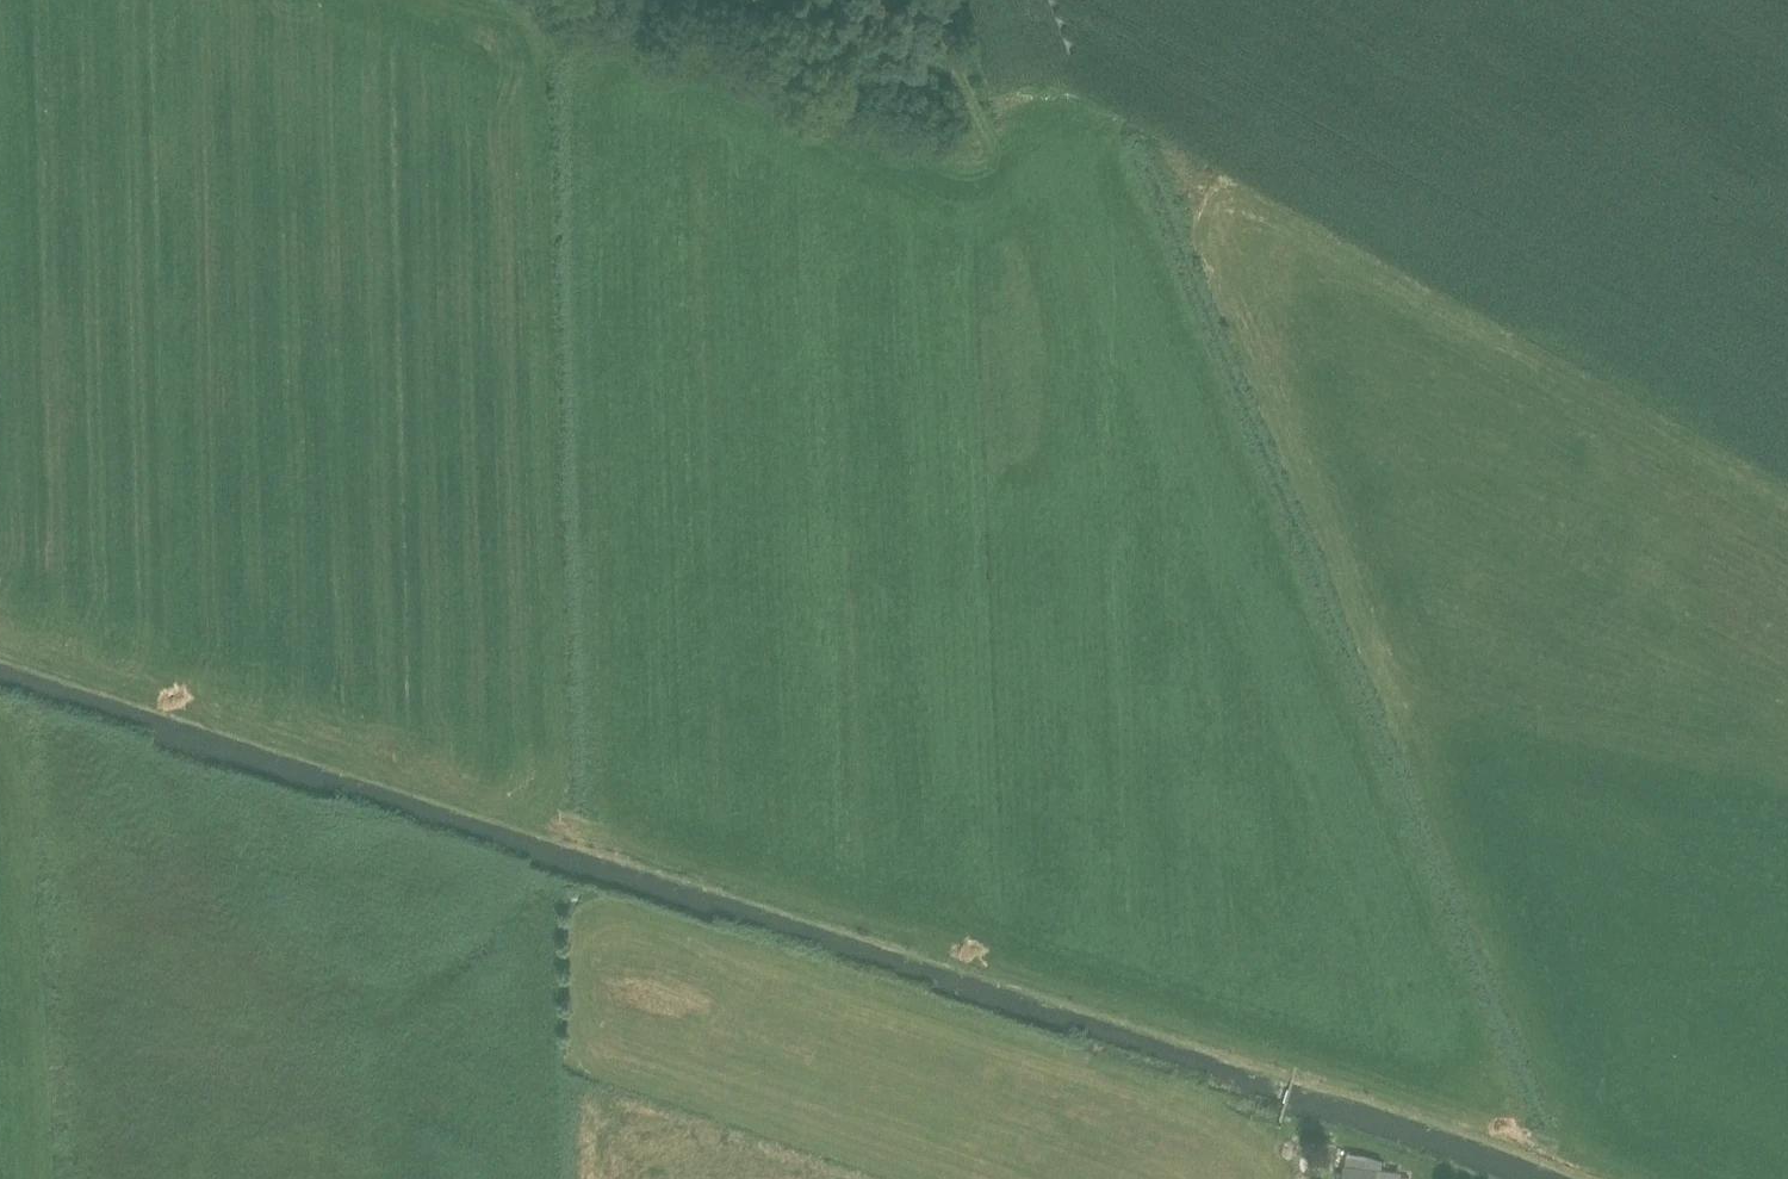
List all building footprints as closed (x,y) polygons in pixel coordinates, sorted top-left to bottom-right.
[(1401,1171),(1343,1164),(1341,1178),(1400,1178),(1401,1171)]
